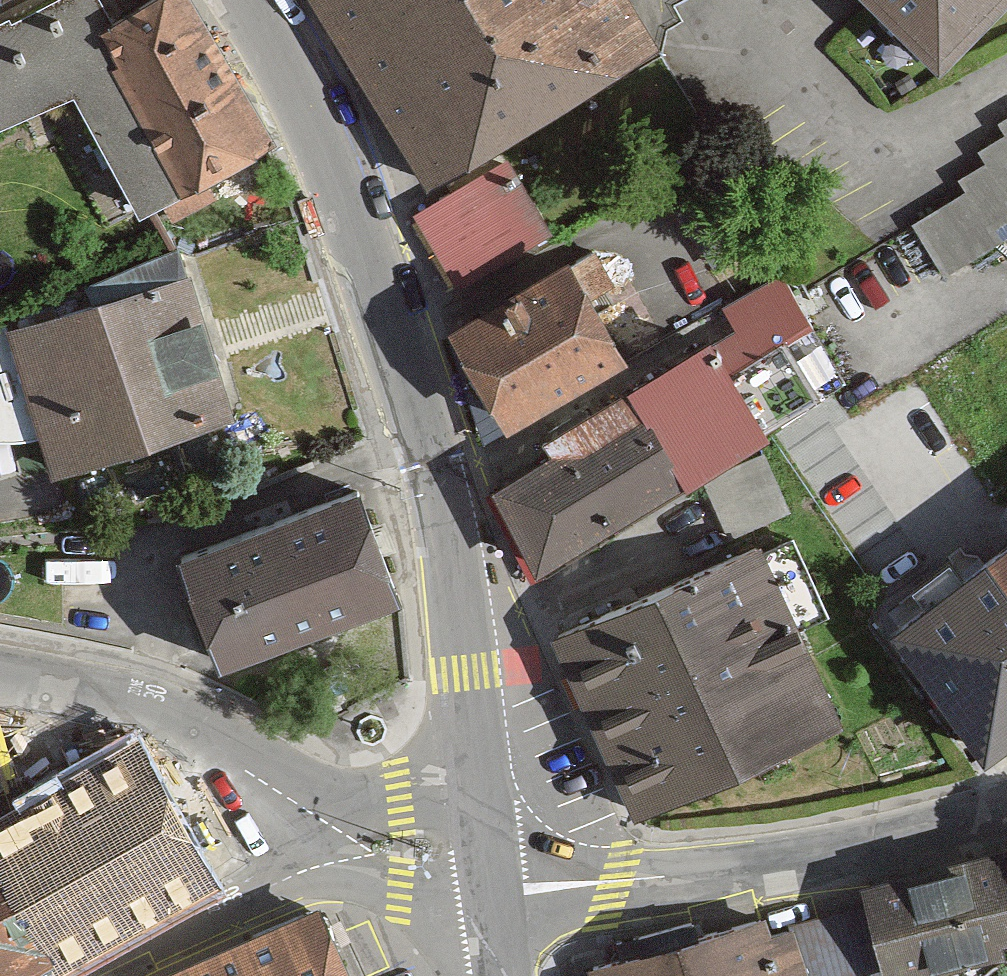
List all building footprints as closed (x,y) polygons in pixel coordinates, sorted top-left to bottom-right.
[(0,19),(0,116),(3,120),(77,78),(146,197),(269,127),(196,0),(153,0),(118,20),(107,0),(33,0),(0,19)] [(624,0),(315,0),(439,203),(664,66),(624,0)] [(957,84),(1006,32),(1006,0),(870,0),(957,84)] [(919,232),(953,284),(1006,249),(1006,243),(1001,234),(1006,230),(1006,145),(981,162),(988,172),(963,188),(970,199),(919,232)] [(638,374),(577,274),(459,347),(521,446),(638,374)] [(497,490),(552,582),(781,447),(741,380),(825,331),(791,274),(726,313),(744,344),(497,490)] [(199,287),(13,342),(56,486),(242,431),(199,287)] [(407,617),(364,502),(186,568),(230,684),(407,617)] [(988,548),(1006,574),(1006,534),(988,548)] [(988,548),(892,618),(985,746),(1006,730),(1006,574),(988,548)] [(768,553),(561,646),(642,827),(849,733),(768,553)] [(0,824),(0,860),(58,974),(221,891),(150,751),(0,824)] [(862,879),(886,975),(912,975),(1005,953),(1001,937),(1006,936),(1006,843),(862,879)] [(0,860),(0,975),(54,975),(58,974),(0,860)] [(843,914),(622,975),(860,975),(843,914)] [(321,916),(191,975),(349,975),(321,916)]
